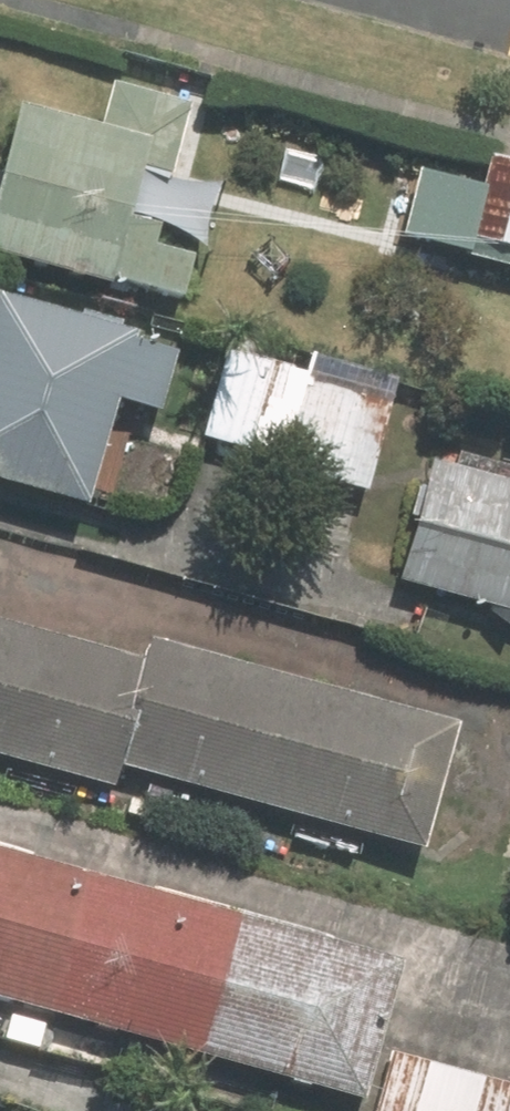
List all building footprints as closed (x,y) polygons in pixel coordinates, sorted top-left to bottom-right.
[(203,243),(218,185),(198,179),(206,149),(193,146),(204,105),(116,81),(105,123),(24,101),(0,190),(0,254),(187,303),(200,255),(166,246),(170,234),(203,243)] [(493,153),(486,181),(423,166),(405,239),(509,265),(509,158),(493,153)] [(179,346),(135,334),(138,322),(0,287),(0,481),(91,504),(118,400),(162,411),(179,346)] [(400,372),(315,349),(310,369),(281,361),(284,349),(229,334),(199,443),(369,489),(400,372)] [(437,455),(403,579),(509,608),(509,475),(437,455)] [(122,762),(431,847),(466,720),(157,635),(150,661),(0,620),(0,753),(116,785),(122,762)] [(362,1097),(402,954),(0,842),(0,996),(362,1097)] [(390,1049),(372,1110),(509,1110),(509,1084),(390,1049)]
